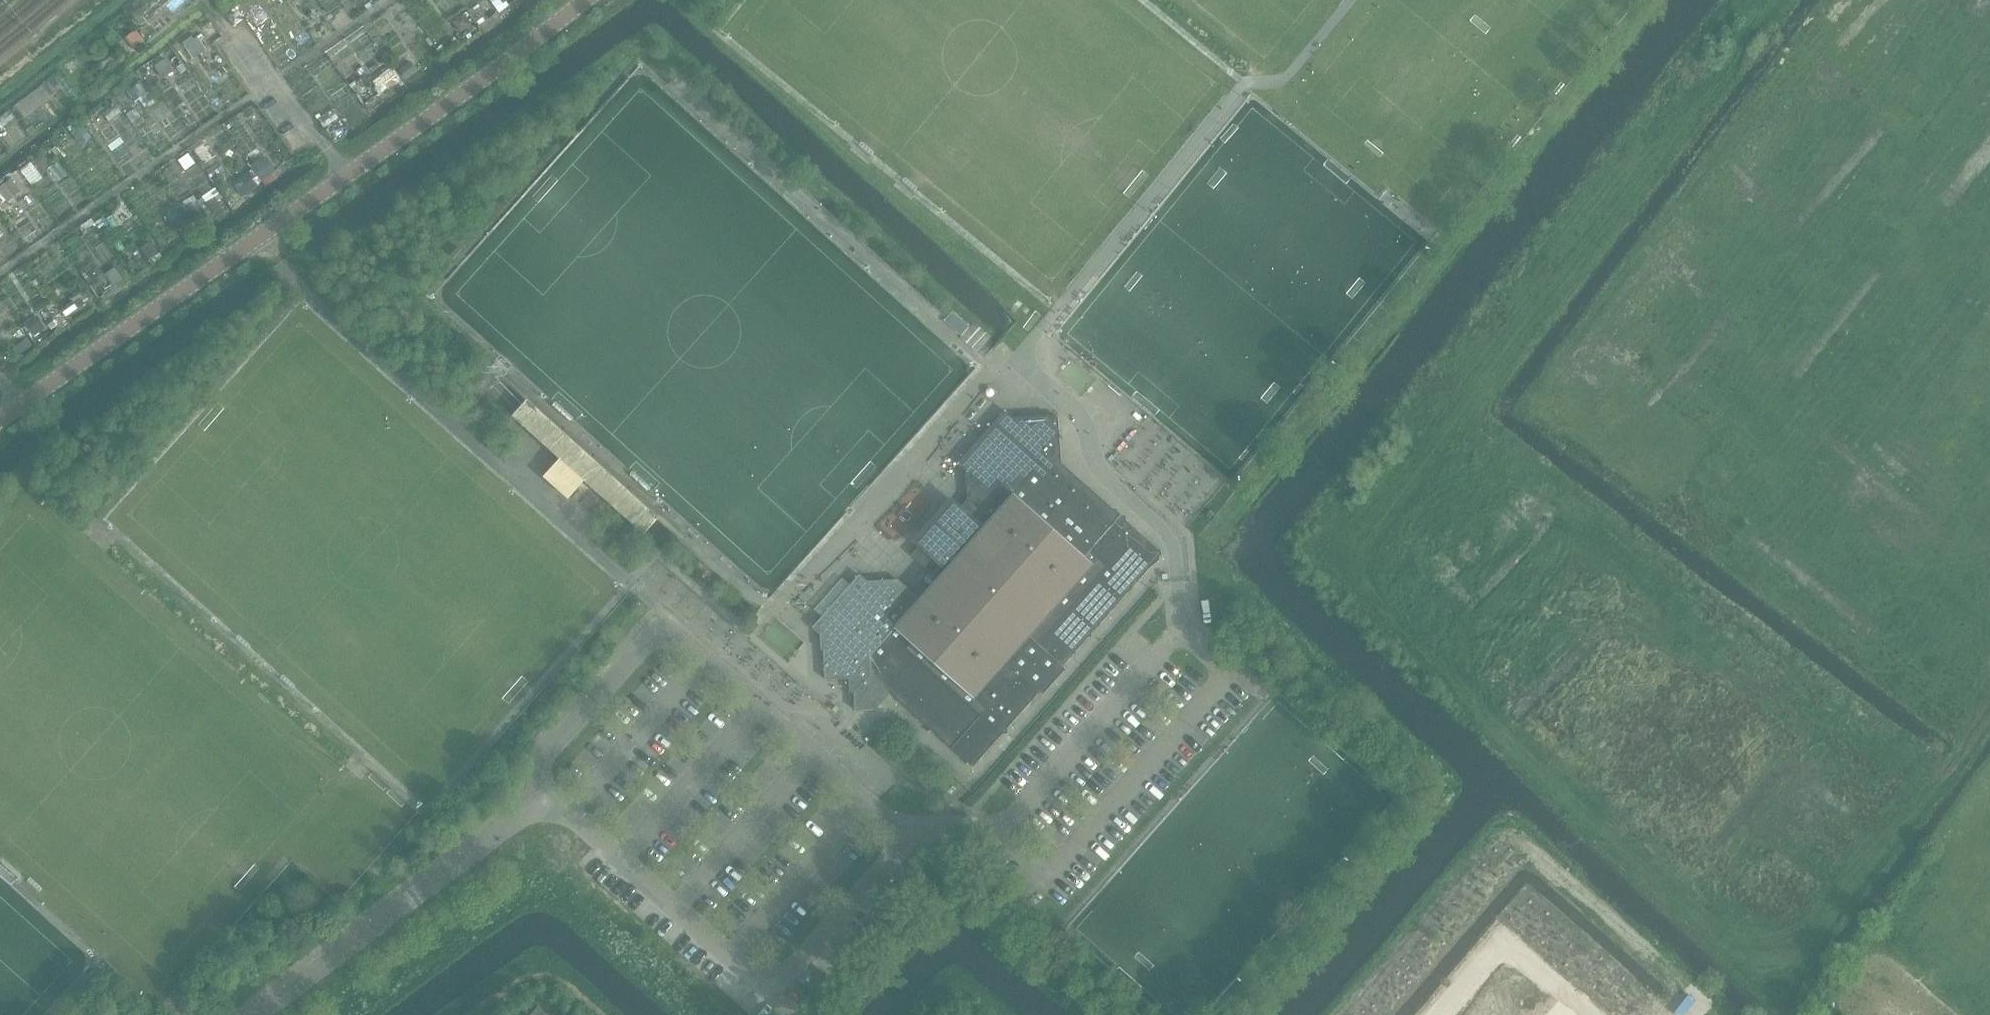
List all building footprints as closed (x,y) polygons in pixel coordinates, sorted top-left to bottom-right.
[(456,18),(455,24),(460,32),(472,24),(464,13),(456,18)] [(136,30),(126,38),(134,49),(145,41),(136,30)] [(192,36),(182,43),(184,45),(185,46),(193,58),(206,48),(197,36),(194,39),(192,36)] [(410,61),(399,69),(406,79),(417,70),(410,61)] [(169,63),(156,72),(164,83),(177,73),(169,63)] [(390,69),(380,76),(390,89),(399,82),(390,69)] [(140,83),(128,92),(135,103),(148,93),(140,83)] [(370,90),(362,96),(369,107),(378,100),(370,90)] [(115,104),(103,113),(109,121),(121,112),(115,104)] [(136,109),(128,114),(133,122),(141,117),(136,109)] [(0,117),(0,125),(2,128),(3,128),(14,118),(8,110),(0,117)] [(334,110),(319,120),(325,128),(339,118),(334,110)] [(84,127),(73,134),(81,145),(91,137),(84,127)] [(189,154),(179,161),(185,169),(195,163),(189,154)] [(263,160),(254,166),(262,179),(261,180),(263,184),(274,177),(263,160)] [(31,162),(21,169),(33,185),(43,178),(31,162)] [(219,163),(206,171),(212,180),(224,171),(219,163)] [(249,174),(235,183),(243,195),(257,185),(249,174)] [(0,187),(0,193),(8,203),(21,192),(11,178),(0,187)] [(215,197),(206,204),(213,215),(222,208),(215,197)] [(151,241),(142,247),(151,259),(159,253),(151,241)] [(120,262),(111,269),(121,281),(130,274),(120,262)] [(84,291),(72,299),(78,308),(90,300),(84,291)] [(971,326),(953,310),(944,320),(962,336),(971,326)] [(37,313),(23,322),(33,337),(46,328),(37,313)] [(28,339),(17,346),(22,354),(33,347),(28,339)] [(643,532),(657,517),(528,400),(514,416),(560,457),(543,476),(569,499),(585,480),(643,532)] [(859,574),(812,627),(820,634),(821,650),(823,650),(825,679),(849,678),(850,692),(854,692),(855,710),(875,708),(889,692),(895,697),(973,766),(1040,691),(1043,693),(1065,668),(1062,666),(1162,553),(1061,463),(1059,461),(1051,455),(1058,447),(1060,445),(1058,417),(1049,418),(1012,420),(1003,412),(958,463),(966,470),(967,499),(962,506),(951,496),(912,541),(919,547),(911,555),(937,578),(919,598),(898,579),(868,581),(859,574)] [(1493,1012),(1496,1014),(1505,1014),(1512,1007),(1504,999),(1493,1012)] [(1529,1013),(1531,1014),(1543,1014),(1549,1008),(1541,1000),(1529,1013)] [(538,1006),(529,1014),(548,1014),(538,1006)]
